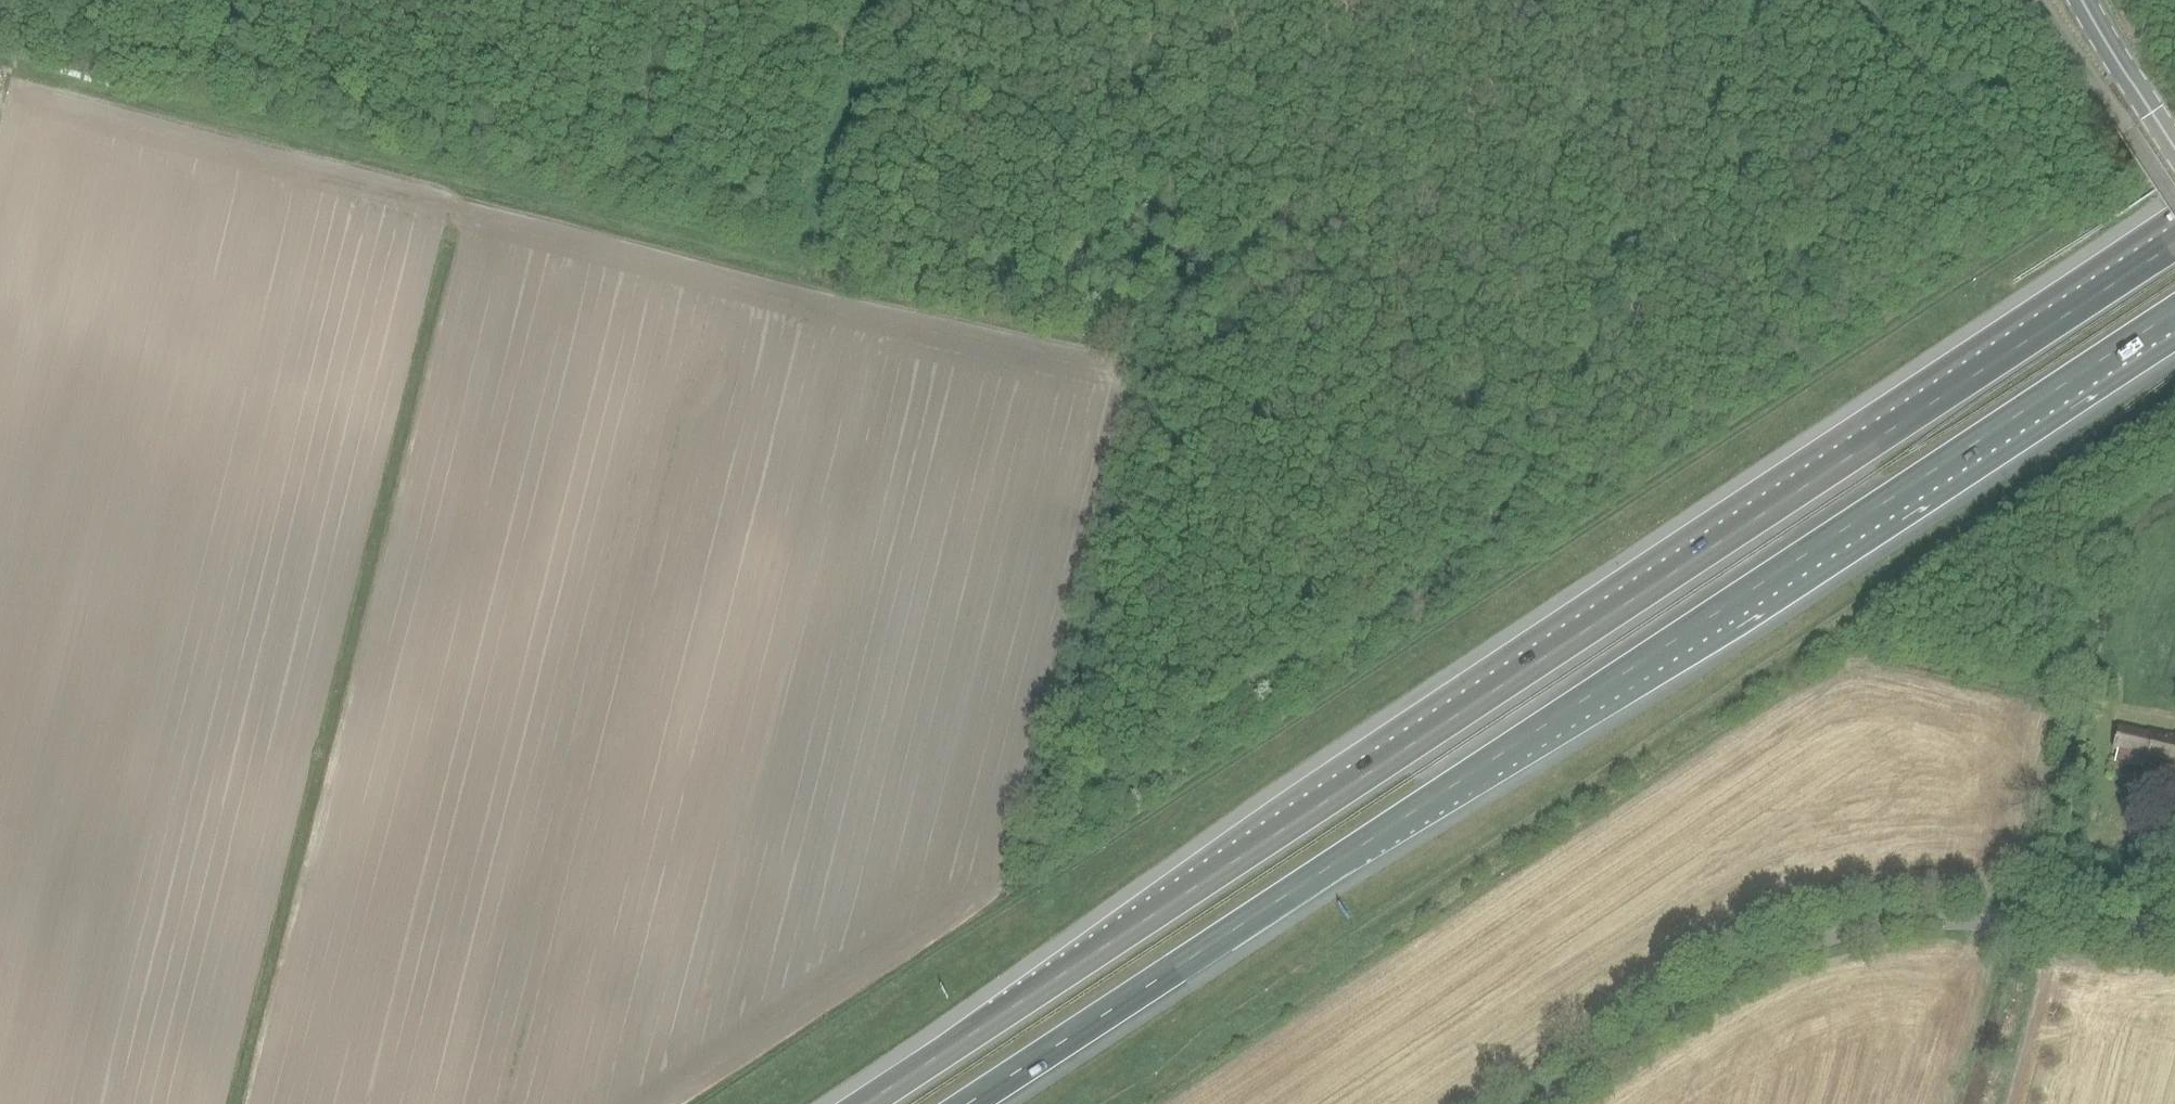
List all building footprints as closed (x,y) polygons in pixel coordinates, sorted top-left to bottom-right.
[(2119,727),(2114,750),(2119,751),(2117,763),(2143,768),(2143,764),(2174,771),(2174,736),(2150,730),(2149,733),(2119,727)]
